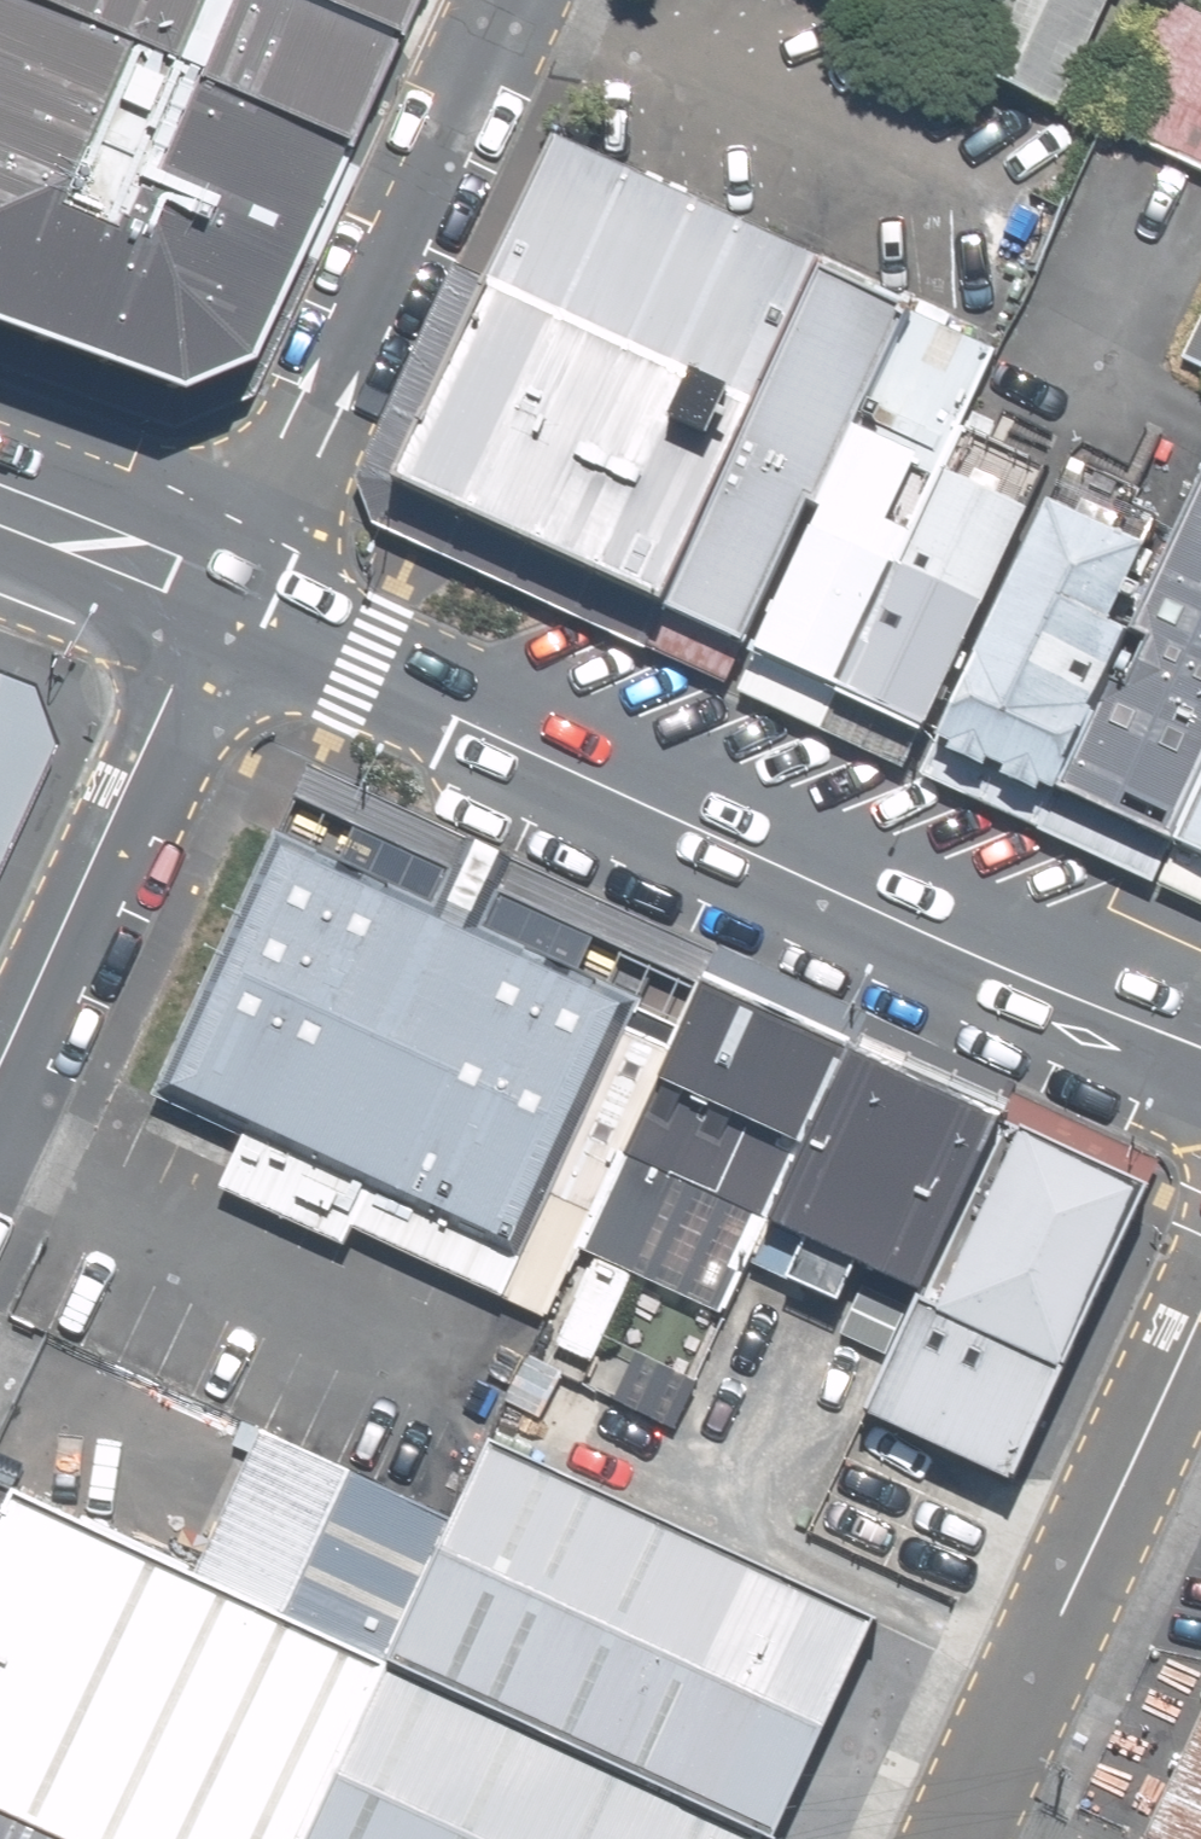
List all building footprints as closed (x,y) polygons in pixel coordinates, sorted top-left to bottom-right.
[(165,403),(237,375),(333,162),(407,0),(0,0),(0,343),(165,403)] [(939,62),(1050,111),(1100,0),(966,0),(939,62)] [(1157,0),(1137,0),(1082,123),(1200,177),(1200,20),(1157,0)] [(395,484),(662,609),(825,269),(826,267),(556,141),(395,484)] [(825,269),(662,609),(743,647),(809,506),(821,511),(912,313),(917,302),(907,298),(904,306),(825,269)] [(912,313),(821,511),(755,653),(842,693),(942,473),(998,352),(912,313)] [(1182,359),(1200,369),(1200,320),(1182,359)] [(942,473),(842,693),(925,733),(1027,513),(942,473)] [(1055,792),(1173,847),(1200,786),(1200,477),(1129,634),(1055,792)] [(1155,553),(1048,503),(937,740),(951,747),(947,755),(985,773),(989,765),(1005,772),(1002,780),(1037,796),(1042,786),(1055,792),(1129,634),(1109,625),(1133,575),(1143,579),(1155,553)] [(0,671),(0,870),(59,744),(34,683),(0,671)] [(582,1250),(708,980),(304,786),(137,1124),(231,1168),(223,1187),(342,1243),(351,1226),(548,1322),(582,1250)] [(1173,847),(1200,860),(1200,786),(1173,847)] [(727,1317),(770,1223),(853,1049),(708,980),(582,1250),(727,1317)] [(923,1293),(1003,1120),(853,1049),(770,1223),(807,1241),(789,1281),(840,1307),(860,1264),(923,1293)] [(1012,1483),(1151,1189),(1003,1120),(923,1293),(868,1414),(1012,1483)] [(518,1444),(425,1652),(830,1830),(922,1622),(518,1444)] [(74,1497),(0,1663),(0,1805),(77,1838),(344,1838),(425,1652),(74,1497)] [(425,1652),(344,1838),(786,1838),(796,1815),(425,1652)] [(0,1805),(0,1838),(77,1838),(0,1805)]
